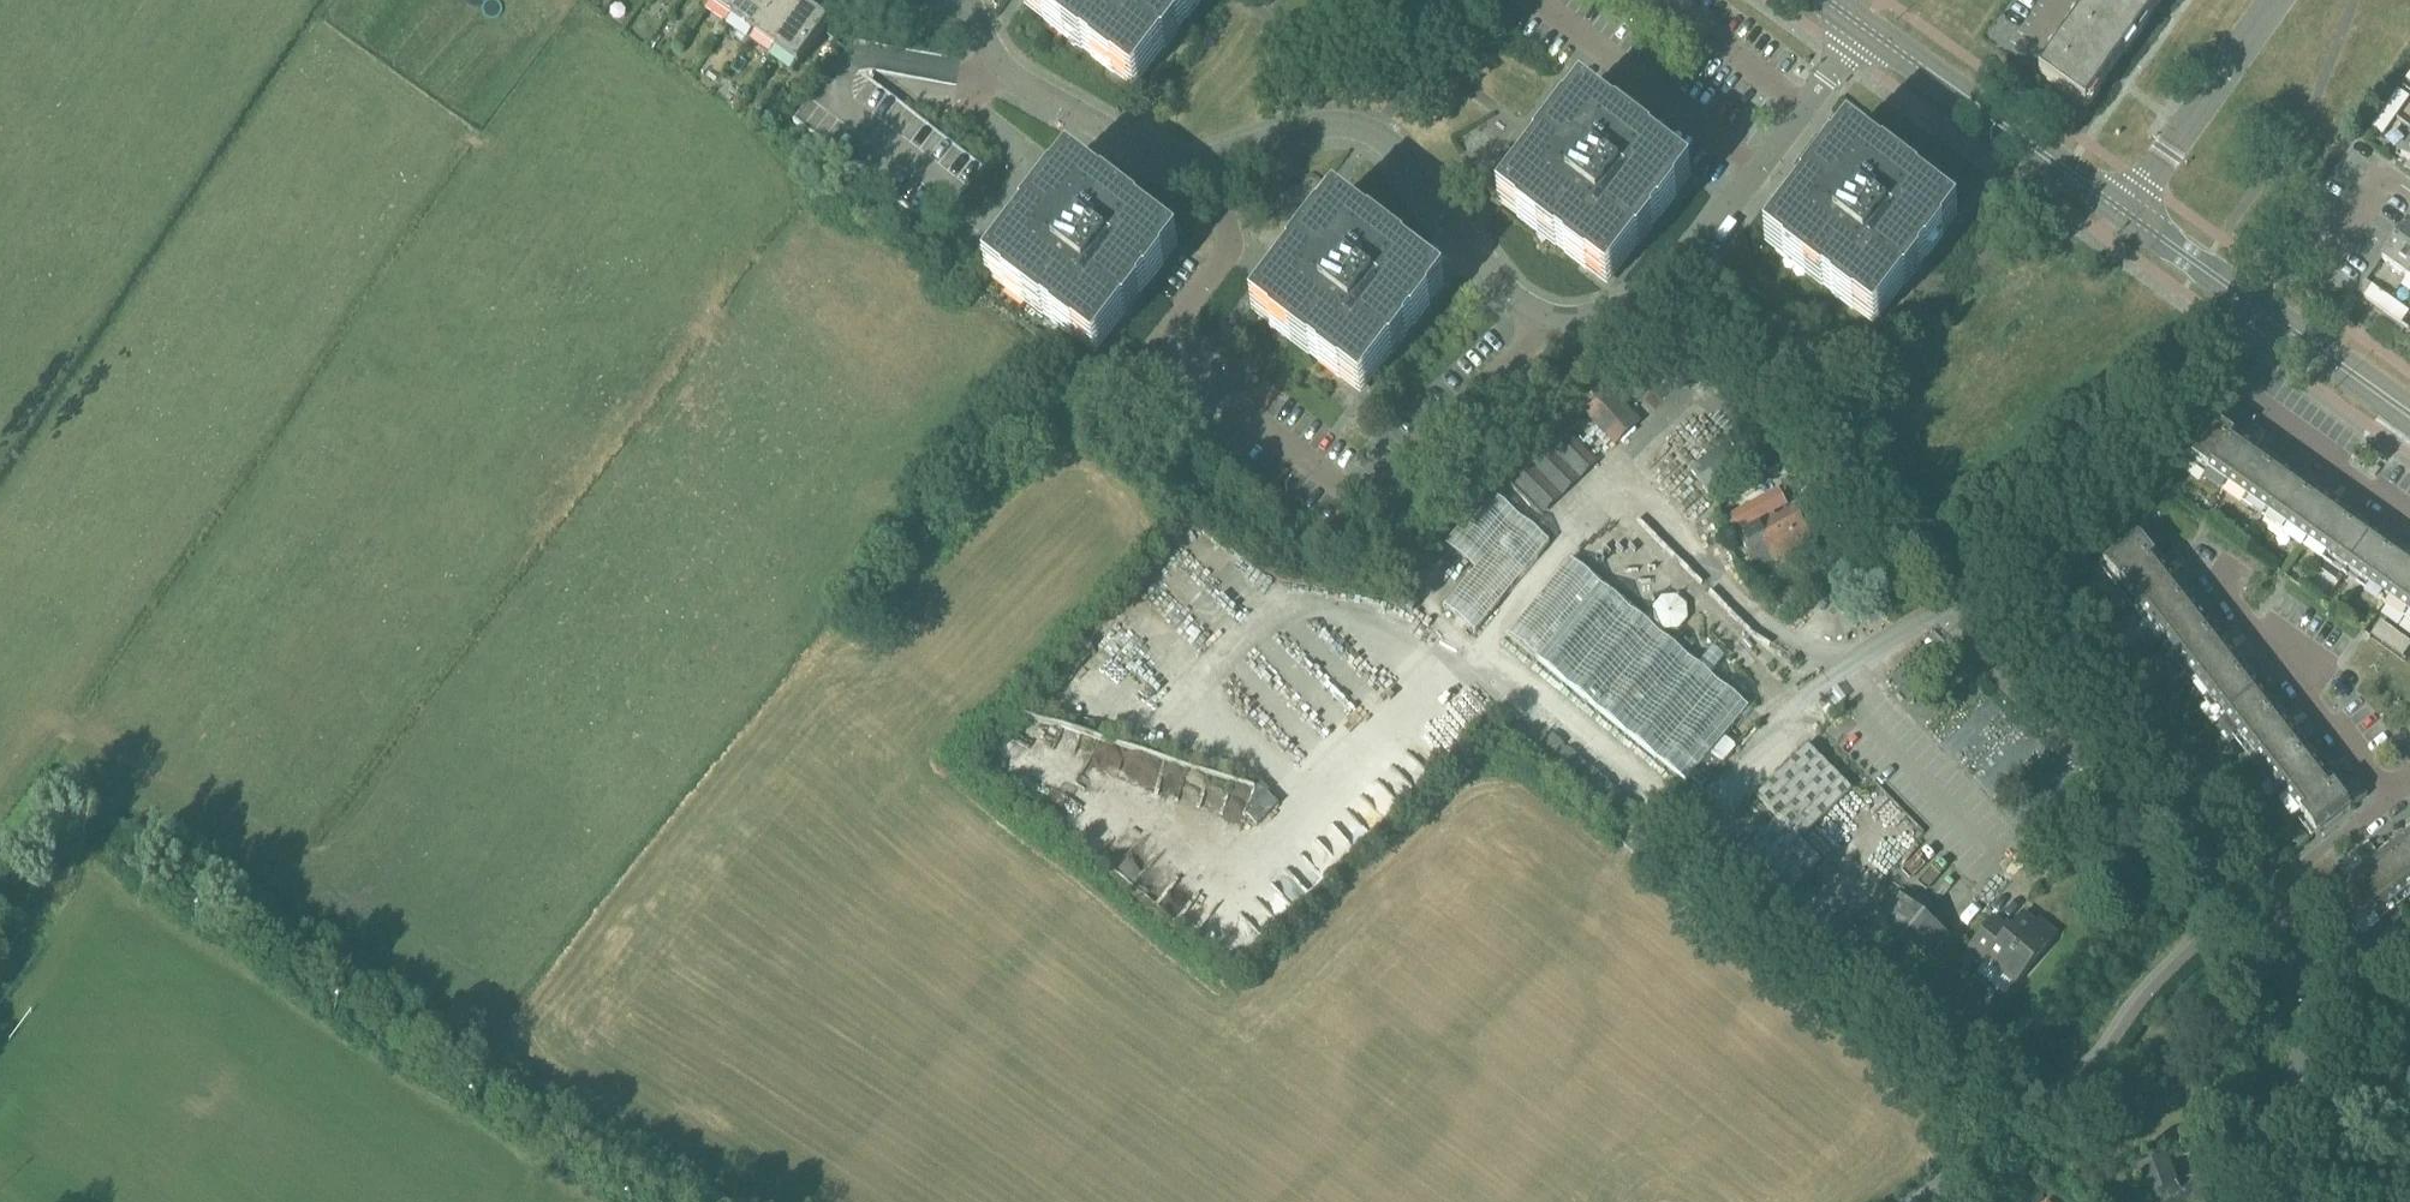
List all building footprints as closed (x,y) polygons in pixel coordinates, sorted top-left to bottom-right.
[(710,3),(710,4),(733,20),(738,13),(747,0),(712,0),(710,3)] [(733,20),(754,35),(765,20),(779,0),(747,0),(738,13),(733,20)] [(754,35),(777,51),(807,9),(794,0),(779,0),(765,20),(754,35)] [(1030,6),(1108,66),(1134,85),(1199,0),(1035,0),(1030,6)] [(2089,8),(2135,40),(2156,11),(2162,3),(2164,0),(2094,0),(2089,8)] [(2041,74),(2040,76),(2087,109),(2088,108),(2087,107),(2108,78),(2114,70),(2135,40),(2089,8),(2061,48),(2042,74),(2041,74)] [(807,9),(777,51),(798,66),(799,67),(823,33),(829,25),(807,9)] [(657,35),(649,46),(654,49),(662,38),(657,35)] [(848,51),(793,122),(937,230),(984,168),(905,107),(874,84),(862,75),(868,67),(875,73),(957,85),(961,59),(961,58),(879,46),(879,45),(855,42),(848,51)] [(2399,91),(2386,109),(2396,117),(2409,98),(2399,91)] [(1583,100),(1504,203),(1583,263),(1607,282),(1686,179),(1583,100)] [(2386,109),(2373,127),(2383,135),(2396,117),(2386,109)] [(1808,193),(1770,243),(1848,302),(1874,321),(1953,218),(1849,139),(1819,178),(1808,193)] [(2401,157),(2409,163),(2405,169),(2406,170),(2409,172),(2409,145),(2401,157)] [(1020,234),(991,272),(1070,333),(1094,351),(1174,248),(1070,169),(1040,207),(1046,212),(1034,227),(1029,223),(1020,234)] [(1294,262),(1257,312),(1336,372),(1361,391),(1440,287),(1336,208),(1307,247),(1312,251),(1301,266),(1295,262),(1294,262)] [(2382,260),(2407,277),(2409,272),(2409,225),(2408,224),(2382,260)] [(2372,287),(2366,283),(2358,294),(2364,298),(2372,287)] [(2372,287),(2364,298),(2383,311),(2390,300),(2372,287)] [(2390,300),(2383,311),(2401,324),(2409,313),(2390,300)] [(1603,389),(1581,410),(1614,445),(1636,423),(1603,389)] [(2187,457),(2190,459),(2268,514),(2293,479),(2282,471),(2284,467),(2269,456),(2258,448),(2254,445),(2243,437),(2227,427),(2225,431),(2212,421),(2187,457)] [(2245,434),(2243,437),(2254,445),(2263,433),(2252,424),(2245,434)] [(1561,429),(1507,480),(1540,515),(1567,489),(1594,464),(1561,429)] [(2267,435),(2258,448),(2269,456),(2272,452),(2278,443),(2267,435)] [(1717,450),(1688,470),(1705,496),(1735,475),(1717,450)] [(2293,479),(2268,514),(2349,572),(2374,536),(2363,529),(2359,526),(2362,521),(2350,512),(2338,504),(2335,501),(2323,493),(2308,482),(2305,487),(2293,479)] [(2332,481),(2323,493),(2335,501),(2343,489),(2332,481)] [(1778,490),(1726,518),(1728,521),(1735,533),(1736,535),(1788,508),(1778,490)] [(2347,492),(2338,504),(2350,512),(2352,509),(2358,500),(2347,492)] [(1475,572),(1442,612),(1473,636),(1550,542),(1491,494),(1445,545),(1475,572)] [(1794,509),(1739,539),(1757,571),(1812,542),(1794,509)] [(2112,556),(2104,563),(2165,641),(2199,614),(2190,603),(2194,600),(2182,586),(2174,575),(2171,571),(2162,560),(2150,545),(2147,548),(2138,536),(2129,543),(2112,556)] [(2349,572),(2409,615),(2409,556),(2403,551),(2387,540),(2385,544),(2374,536),(2349,572)] [(2175,550),(2162,560),(2171,571),(2183,561),(2175,550)] [(1569,559),(1507,634),(1537,659),(1687,783),(1749,709),(1600,584),(1569,559)] [(2186,565),(2174,575),(2182,586),(2187,582),(2195,576),(2186,565)] [(1687,605),(1676,596),(1662,597),(1653,608),(1654,622),(1665,631),(1679,630),(1688,619),(1687,605)] [(2199,614),(2165,641),(2228,723),(2262,696),(2251,681),(2254,678),(2243,663),(2234,652),(2231,648),(2223,637),(2211,623),(2207,626),(2199,614)] [(2381,623),(2371,636),(2382,644),(2392,631),(2381,623)] [(2235,628),(2223,637),(2231,648),(2244,639),(2235,628)] [(2247,642),(2234,652),(2243,663),(2247,660),(2255,653),(2247,642)] [(2262,696),(2228,723),(2285,796),(2319,769),(2311,759),(2315,756),(2303,741),(2295,730),(2292,726),(2283,715),(2278,708),(2274,711),(2262,696)] [(2288,712),(2283,715),(2292,726),(2304,717),(2296,705),(2288,712)] [(2307,720),(2295,730),(2303,741),(2308,737),(2316,731),(2307,720)] [(1778,819),(1736,860),(1780,905),(1823,863),(1801,841),(1853,791),(1809,746),(1757,797),(1778,819)] [(2319,769),(2285,796),(2317,836),(2351,810),(2355,807),(2351,802),(2342,791),(2339,786),(2335,789),(2321,771),(2319,769)] [(2347,787),(2342,791),(2351,802),(2363,792),(2355,781),(2347,787)] [(2328,900),(2338,912),(2332,917),(2340,927),(2345,922),(2355,934),(2409,891),(2409,843),(2407,839),(2395,848),(2392,844),(2378,855),(2367,864),(2363,867),(2352,875),(2347,879),(2337,887),(2340,891),(2328,900)] [(2368,843),(2357,851),(2367,864),(2378,855),(2368,843)] [(2353,854),(2342,863),(2346,867),(2352,875),(2363,867),(2353,854)] [(1901,897),(1869,934),(1918,974),(1949,936),(1901,897)] [(1994,918),(1969,948),(2015,986),(2054,939),(2024,914),(2009,931),(1994,918)] [(2362,948),(2354,954),(2360,961),(2368,955),(2362,948)] [(1926,989),(1916,1000),(1927,1010),(1937,998),(1926,989)] [(2174,1184),(2175,1184),(2166,1157),(2139,1166),(2148,1193),(2161,1188),(2170,1201),(2212,1201),(2199,1183),(2181,1195),(2174,1184)]
